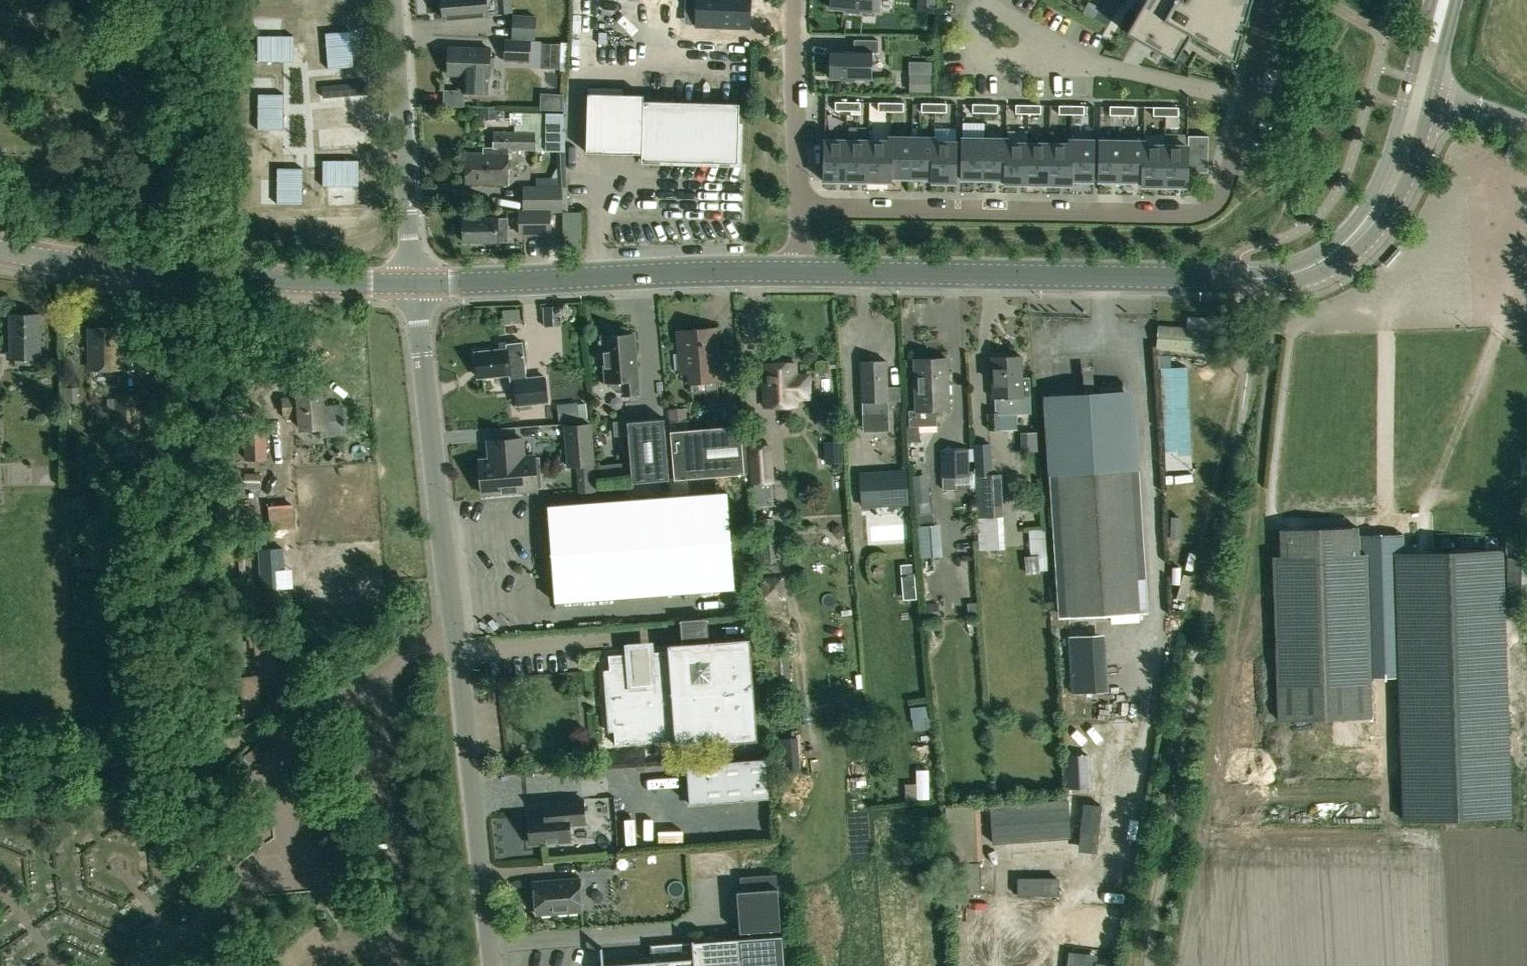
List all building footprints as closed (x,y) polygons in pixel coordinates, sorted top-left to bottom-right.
[(443,19),(486,16),(486,14),(496,13),(495,0),(442,0),(443,19)] [(496,13),(512,12),(511,0),(495,0),(496,13)] [(749,0),(697,0),(695,25),(748,28),(749,0)] [(872,0),(831,0),(830,7),(846,9),(846,11),(859,12),(859,10),(871,11),(872,0)] [(1236,21),(1237,20),(1234,18),(1235,15),(1239,17),(1243,0),(1145,0),(1127,32),(1176,60),(1191,34),(1228,55),(1236,25),(1231,22),(1233,19),(1236,21)] [(1104,24),(1111,13),(1099,7),(1093,18),(1104,24)] [(930,28),(929,11),(908,12),(908,29),(930,28)] [(509,18),(509,38),(531,38),(531,18),(509,18)] [(350,68),(347,32),(319,34),(322,70),(350,68)] [(295,37),(258,36),(258,51),(258,64),(295,65),(295,37)] [(531,41),(506,39),(505,59),(530,60),(531,41)] [(871,78),(871,52),(878,52),(878,39),(854,39),(854,51),(830,51),(829,77),(842,77),(842,80),(854,80),(854,77),(871,78)] [(489,48),(449,47),(448,75),(464,75),(463,92),(487,93),(487,76),(488,76),(489,48)] [(906,59),(907,73),(928,72),(927,58),(906,59)] [(562,110),(563,93),(540,93),(539,109),(562,110)] [(642,153),(642,159),(737,162),(739,103),(643,100),(643,98),(587,97),(586,151),(642,153)] [(281,137),(281,100),(253,100),(253,137),(281,137)] [(835,110),(847,110),(848,101),(835,101),(835,110)] [(860,101),(848,101),(847,110),(860,110),(860,101)] [(878,102),(878,111),(891,111),(891,102),(878,102)] [(903,102),(891,102),(891,111),(903,111),(903,102)] [(921,111),(934,111),(934,103),(921,102),(921,111)] [(946,103),(934,103),(934,111),(946,111),(946,103)] [(972,112),(985,112),(985,103),(972,103),(972,112)] [(998,103),(985,103),(985,112),(997,112),(998,103)] [(1015,113),(1028,113),(1028,104),(1015,104),(1015,113)] [(1041,104),(1028,104),(1028,113),(1041,113),(1041,104)] [(1059,113),(1071,113),(1071,105),(1059,104),(1059,113)] [(1084,105),(1071,105),(1071,113),(1084,114),(1084,105)] [(1109,114),(1122,114),(1122,105),(1110,105),(1109,114)] [(1135,106),(1122,105),(1122,114),(1135,114),(1135,106)] [(1153,115),(1165,115),(1166,106),(1153,106),(1153,115)] [(1166,106),(1165,115),(1178,115),(1178,106),(1166,106)] [(565,151),(564,113),(515,114),(515,131),(493,132),(494,147),(484,147),(485,151),(466,152),(466,183),(507,182),(507,149),(545,148),(545,151),(565,151)] [(824,139),(823,180),(825,180),(825,179),(845,179),(845,181),(846,139),(846,128),(827,128),(827,139),(824,139)] [(1165,186),(1165,184),(1185,185),(1185,186),(1187,187),(1187,172),(1208,172),(1209,135),(1188,135),(1188,145),(1165,145),(1165,186)] [(868,140),(867,181),(868,181),(868,179),(888,180),(888,181),(889,181),(890,136),(889,136),(889,140),(868,140)] [(912,137),(890,136),(889,181),(890,181),(890,176),(910,176),(910,178),(911,178),(912,137)] [(912,176),(932,177),(932,182),(933,182),(934,141),(934,137),(912,137),(911,178),(912,178),(912,176)] [(983,179),(984,138),(962,137),(961,179),(963,179),(963,177),(983,177),(983,179)] [(1006,138),(984,138),(983,179),(984,179),(985,177),(1005,178),(1004,183),(1005,183),(1006,138)] [(1026,184),(1027,184),(1028,142),(1007,142),(1007,138),(1006,138),(1005,183),(1006,184),(1006,182),(1026,182),(1026,184)] [(868,140),(846,139),(845,181),(847,181),(847,179),(867,179),(867,181),(868,140)] [(1069,185),(1071,185),(1072,139),(1070,139),(1070,143),(1050,143),(1049,184),(1049,182),(1069,183),(1069,185)] [(1093,140),(1072,139),(1071,185),(1071,179),(1091,179),(1091,181),(1093,181),(1093,140)] [(1120,182),(1121,182),(1122,140),(1100,140),(1099,181),(1101,181),(1101,179),(1121,180),(1120,182)] [(1142,186),(1143,186),(1144,140),(1122,140),(1121,182),(1122,182),(1122,180),(1142,180),(1142,186)] [(1164,186),(1165,186),(1165,145),(1144,144),(1144,140),(1143,186),(1144,186),(1144,184),(1164,184),(1164,186)] [(956,141),(934,141),(933,182),(933,181),(953,181),(953,183),(955,183),(956,141)] [(1050,143),(1028,142),(1027,184),(1028,184),(1028,182),(1048,182),(1048,184),(1049,184),(1050,143)] [(360,154),(324,153),(323,181),(360,182),(360,154)] [(303,207),(303,170),(275,170),(275,207),(303,207)] [(561,186),(524,186),(524,210),(561,210),(561,186)] [(524,210),(520,210),(520,234),(550,234),(549,211),(561,211),(561,210),(524,210)] [(507,241),(507,217),(497,217),(497,216),(463,216),(463,241),(495,241),(507,241)] [(10,313),(10,357),(16,357),(16,362),(30,362),(30,357),(41,357),(40,313),(10,313)] [(717,326),(698,328),(699,331),(677,333),(679,353),(674,353),(675,369),(689,368),(690,382),(705,381),(706,393),(718,392),(717,380),(721,379),(717,326)] [(1156,347),(1219,351),(1220,330),(1157,326),(1156,347)] [(90,328),(90,368),(121,368),(120,327),(90,328)] [(603,352),(606,381),(608,381),(609,387),(616,392),(622,393),(622,394),(638,392),(633,333),(602,336),(602,340),(598,340),(599,352),(603,352)] [(509,380),(515,380),(517,403),(547,400),(544,376),(526,377),(522,341),(506,342),(506,341),(500,341),(501,348),(475,350),(478,377),(508,373),(509,380)] [(1003,396),(1030,396),(1029,377),(1022,377),(1022,356),(992,356),(993,396),(1003,396)] [(946,357),(914,359),(916,410),(908,410),(909,426),(937,425),(936,408),(948,408),(946,357)] [(886,360),(860,360),(861,401),(862,401),(862,414),(888,413),(887,400),(899,400),(899,386),(887,386),(886,360)] [(795,362),(763,363),(764,406),(796,405),(795,398),(809,397),(809,374),(795,374),(795,362)] [(1184,362),(1153,364),(1158,467),(1189,466),(1184,362)] [(1049,475),(1058,475),(1067,617),(1139,612),(1129,470),(1140,469),(1135,389),(1043,395),(1049,475)] [(282,398),(284,413),(300,412),(302,428),(323,426),(324,433),(344,431),(343,424),(346,424),(345,418),(343,418),(342,405),(323,407),(322,393),(299,395),(299,397),(282,398)] [(117,395),(118,431),(138,431),(137,395),(117,395)] [(1000,428),(999,412),(988,413),(989,429),(1000,428)] [(615,434),(628,433),(632,482),(669,479),(664,418),(614,422),(615,434)] [(563,425),(567,467),(595,464),(591,423),(563,425)] [(674,479),(744,473),(740,425),(670,431),(674,479)] [(909,426),(907,426),(908,442),(917,442),(917,426),(909,426)] [(266,428),(244,429),(245,457),(267,456),(266,428)] [(482,487),(482,493),(536,489),(535,479),(540,478),(539,465),(534,465),(533,454),(524,455),(522,438),(488,440),(489,458),(480,459),(481,476),(476,479),(482,487)] [(841,442),(825,442),(826,462),(842,462),(841,442)] [(974,445),(976,477),(988,476),(992,476),(990,444),(974,445)] [(772,481),(770,445),(750,446),(752,482),(772,481)] [(942,489),(955,488),(955,477),(968,476),(967,448),(940,449),(942,489)] [(902,474),(858,477),(859,497),(903,495),(902,474)] [(1187,486),(1186,477),(1169,477),(1169,487),(1187,486)] [(727,492),(547,505),(554,601),(734,588),(727,492)] [(917,522),(930,521),(933,521),(931,500),(916,501),(917,522)] [(293,505),(268,506),(269,524),(294,522),(293,505)] [(932,558),(930,526),(918,527),(920,559),(932,558)] [(1371,716),(1366,553),(1358,553),(1357,526),(1281,528),(1282,555),(1274,556),(1279,719),(1371,716)] [(1042,531),(1027,531),(1028,551),(1043,550),(1042,531)] [(1502,549),(1395,552),(1404,821),(1510,817),(1502,549)] [(1038,554),(1025,555),(1024,555),(1025,573),(1027,573),(1039,572),(1038,554)] [(1507,607),(1526,607),(1526,558),(1508,557),(1507,607)] [(761,613),(784,611),(783,599),(785,599),(784,575),(781,575),(780,563),(758,565),(759,579),(761,579),(762,599),(760,599),(761,613)] [(901,575),(902,587),(915,586),(914,574),(901,575)] [(272,576),(274,616),(298,615),(296,575),(272,576)] [(951,589),(943,589),(943,609),(951,609),(951,589)] [(744,618),(745,631),(758,629),(757,616),(744,618)] [(288,627),(252,631),(255,654),(291,650),(288,627)] [(1108,691),(1104,634),(1067,636),(1071,693),(1108,691)] [(758,740),(750,638),(668,644),(668,651),(608,655),(609,669),(603,670),(608,731),(614,731),(615,745),(675,740),(676,746),(758,740)] [(792,697),(788,654),(767,655),(769,697),(792,697)] [(1066,717),(1080,715),(1078,703),(1064,705),(1066,717)] [(261,752),(257,747),(244,756),(248,761),(261,752)] [(1090,787),(1088,755),(1065,756),(1068,788),(1090,787)] [(767,757),(687,764),(690,802),(770,796),(767,757)] [(992,841),(1070,835),(1067,797),(989,803),(992,841)] [(585,823),(583,799),(542,802),(543,815),(528,816),(530,844),(570,841),(569,825),(585,823)] [(1078,844),(1097,845),(1101,806),(1082,804),(1078,844)] [(658,827),(659,815),(634,814),(633,825),(658,827)] [(619,837),(629,836),(628,817),(617,818),(619,837)] [(965,863),(966,891),(981,890),(980,862),(965,863)] [(536,913),(582,910),(579,878),(533,881),(536,913)] [(1017,895),(1057,895),(1057,878),(1017,878),(1017,895)] [(739,932),(780,929),(777,887),(736,890),(739,932)] [(782,936),(693,941),(693,939),(692,939),(693,957),(651,960),(650,956),(652,956),(651,955),(638,956),(638,957),(640,957),(640,961),(603,964),(601,946),(600,946),(601,965),(784,965),(782,936)]
